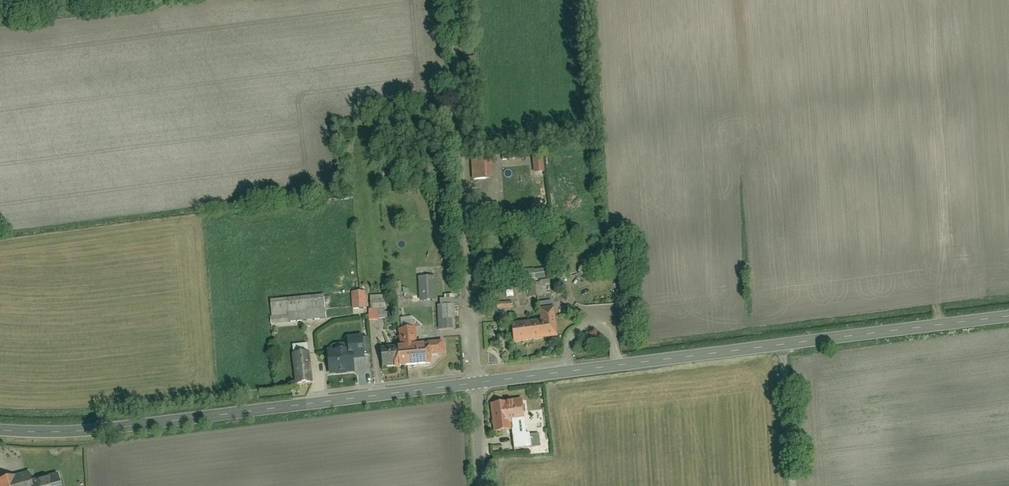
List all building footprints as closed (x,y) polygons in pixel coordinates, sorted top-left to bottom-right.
[(541,156),(533,157),(535,173),(543,172),(541,156)] [(469,162),(470,187),(489,186),(488,162),(469,162)] [(407,220),(394,212),(389,221),(403,229),(407,220)] [(529,278),(530,291),(553,290),(552,267),(540,268),(541,277),(529,278)] [(428,280),(416,281),(416,301),(428,301),(428,280)] [(368,291),(370,317),(382,316),(380,290),(368,291)] [(352,312),(365,311),(363,291),(350,292),(352,312)] [(272,324),(329,321),(328,305),(287,308),(287,299),(271,300),(272,324)] [(497,302),(498,313),(517,310),(516,300),(497,302)] [(446,328),(456,327),(455,305),(445,306),(446,328)] [(517,325),(519,339),(561,333),(558,308),(546,309),(548,321),(517,325)] [(381,350),(382,366),(394,365),(395,367),(430,364),(430,355),(443,354),(443,348),(440,348),(439,344),(428,345),(429,347),(410,349),(410,344),(415,344),(414,330),(399,331),(401,348),(381,350)] [(327,358),(328,374),(355,371),(354,359),(362,359),(361,342),(347,343),(348,356),(327,358)] [(293,355),(297,385),(312,383),(309,353),(293,355)] [(492,429),(521,428),(519,401),(491,403),(492,429)] [(541,450),(540,434),(517,436),(518,451),(541,450)] [(58,476),(32,483),(30,475),(18,478),(21,485),(61,485),(58,476)] [(18,478),(18,476),(0,481),(0,485),(21,485),(18,478)]
